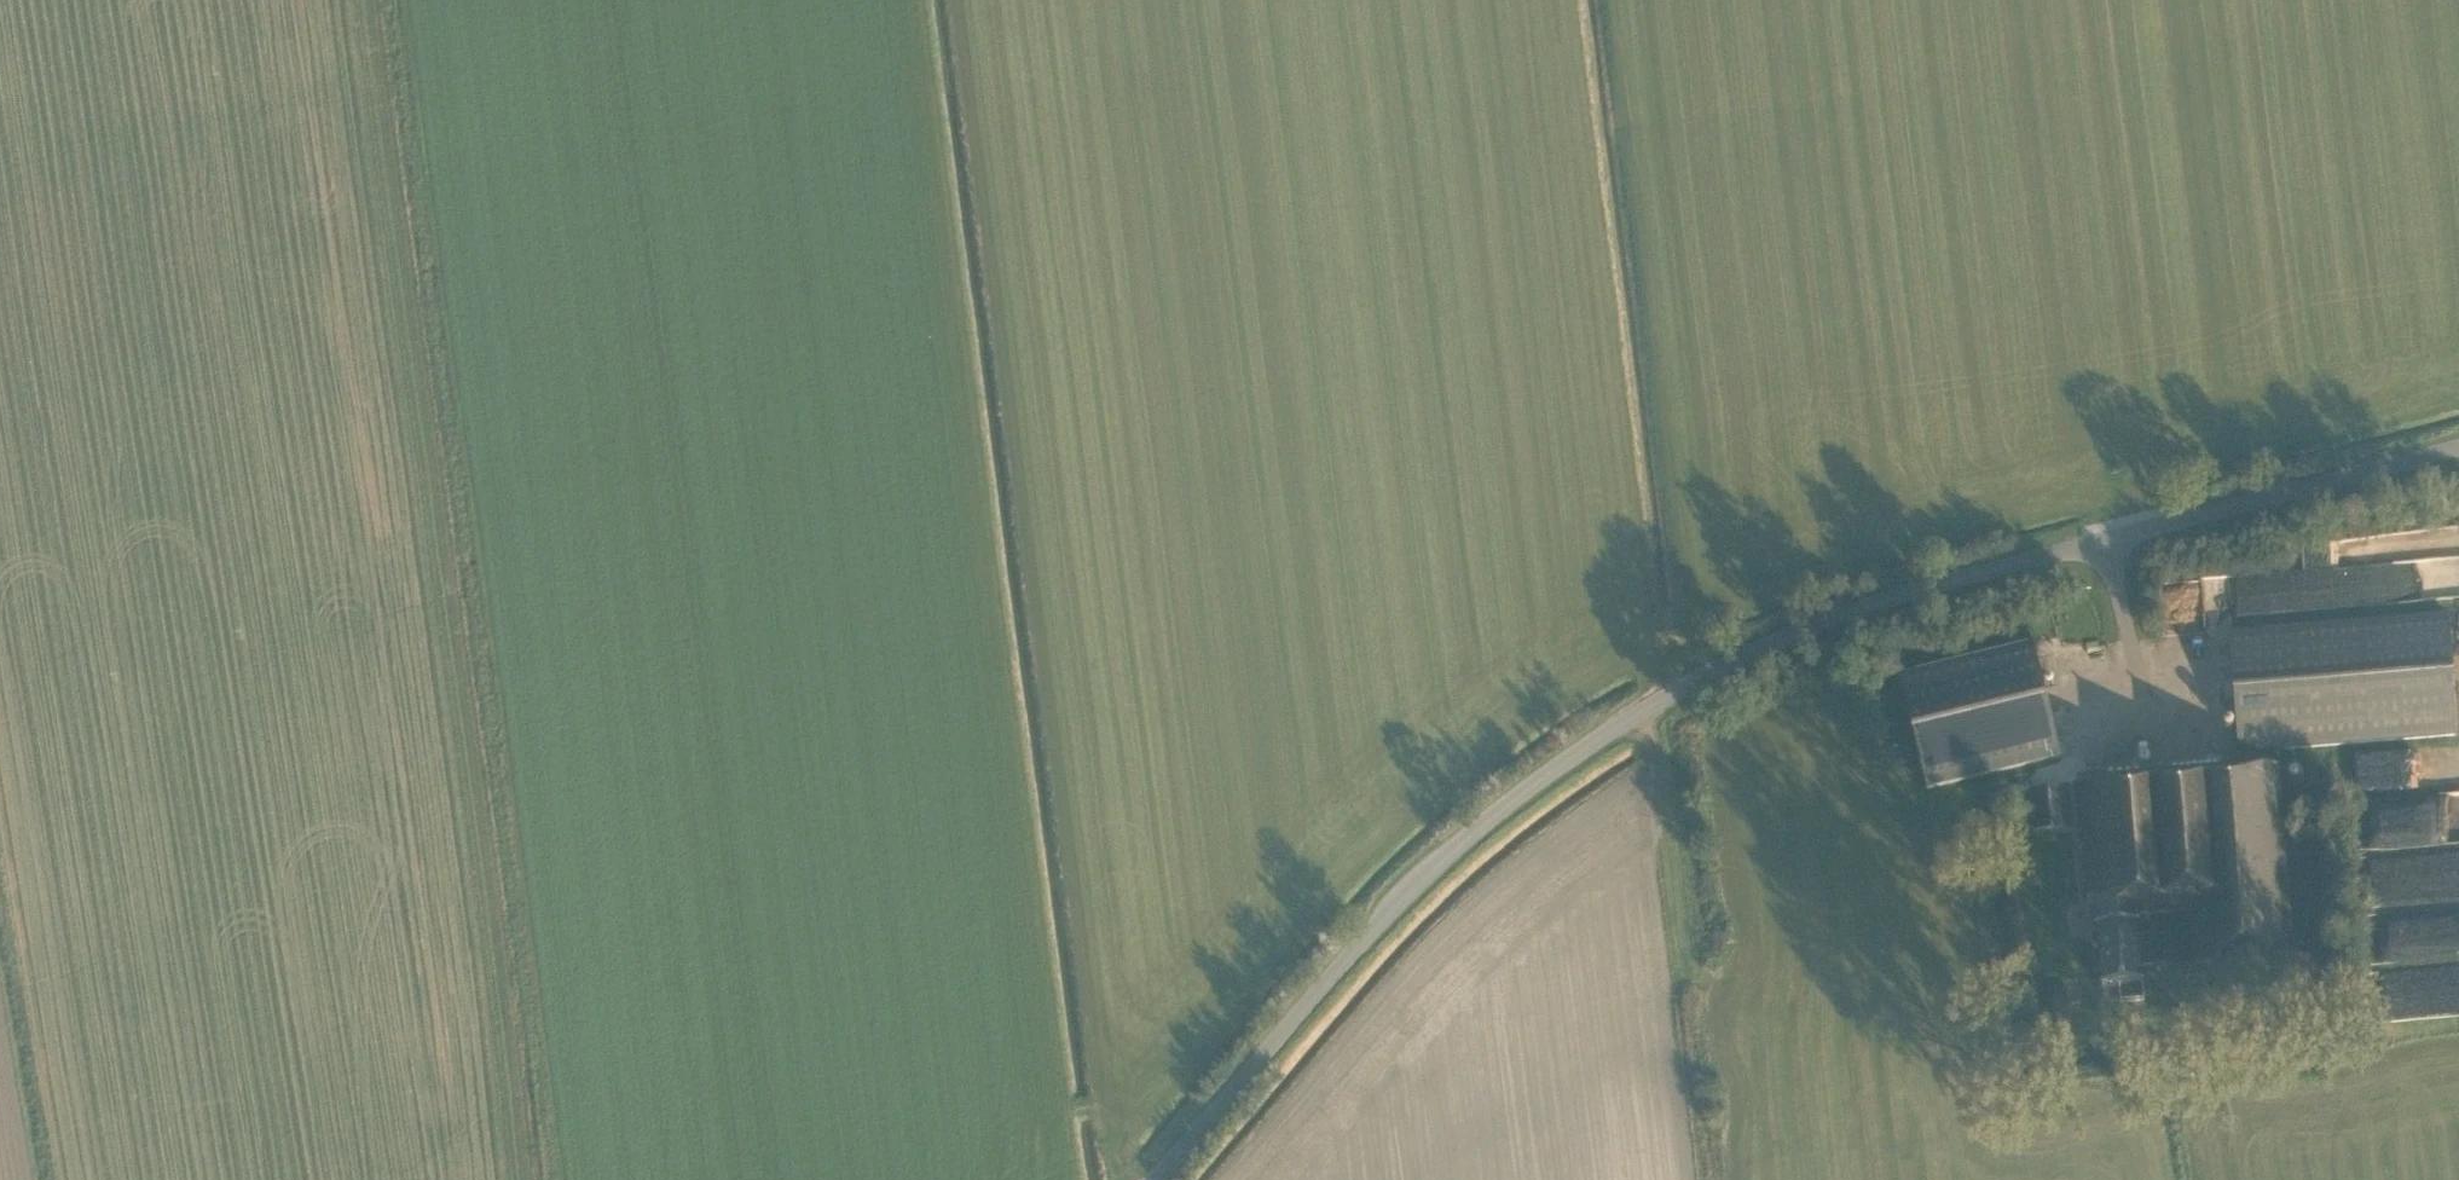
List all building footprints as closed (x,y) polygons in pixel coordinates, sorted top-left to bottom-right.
[(2098,931),(2095,933),(2092,935),(2093,946),(2098,949),(2101,989),(2118,988),(2120,1005),(2144,1003),(2141,968),(2166,966),(2164,941),(2148,942),(2147,936),(2136,937),(2134,918),(2188,913),(2193,970),(2294,961),(2276,749),(2458,735),(2448,615),(2230,632),(2241,768),(2080,783),(2090,908),(2096,907),(2098,931)] [(2059,756),(2032,643),(1900,676),(1927,789),(2059,756)] [(2377,920),(2379,967),(2458,963),(2458,916),(2377,920)]
